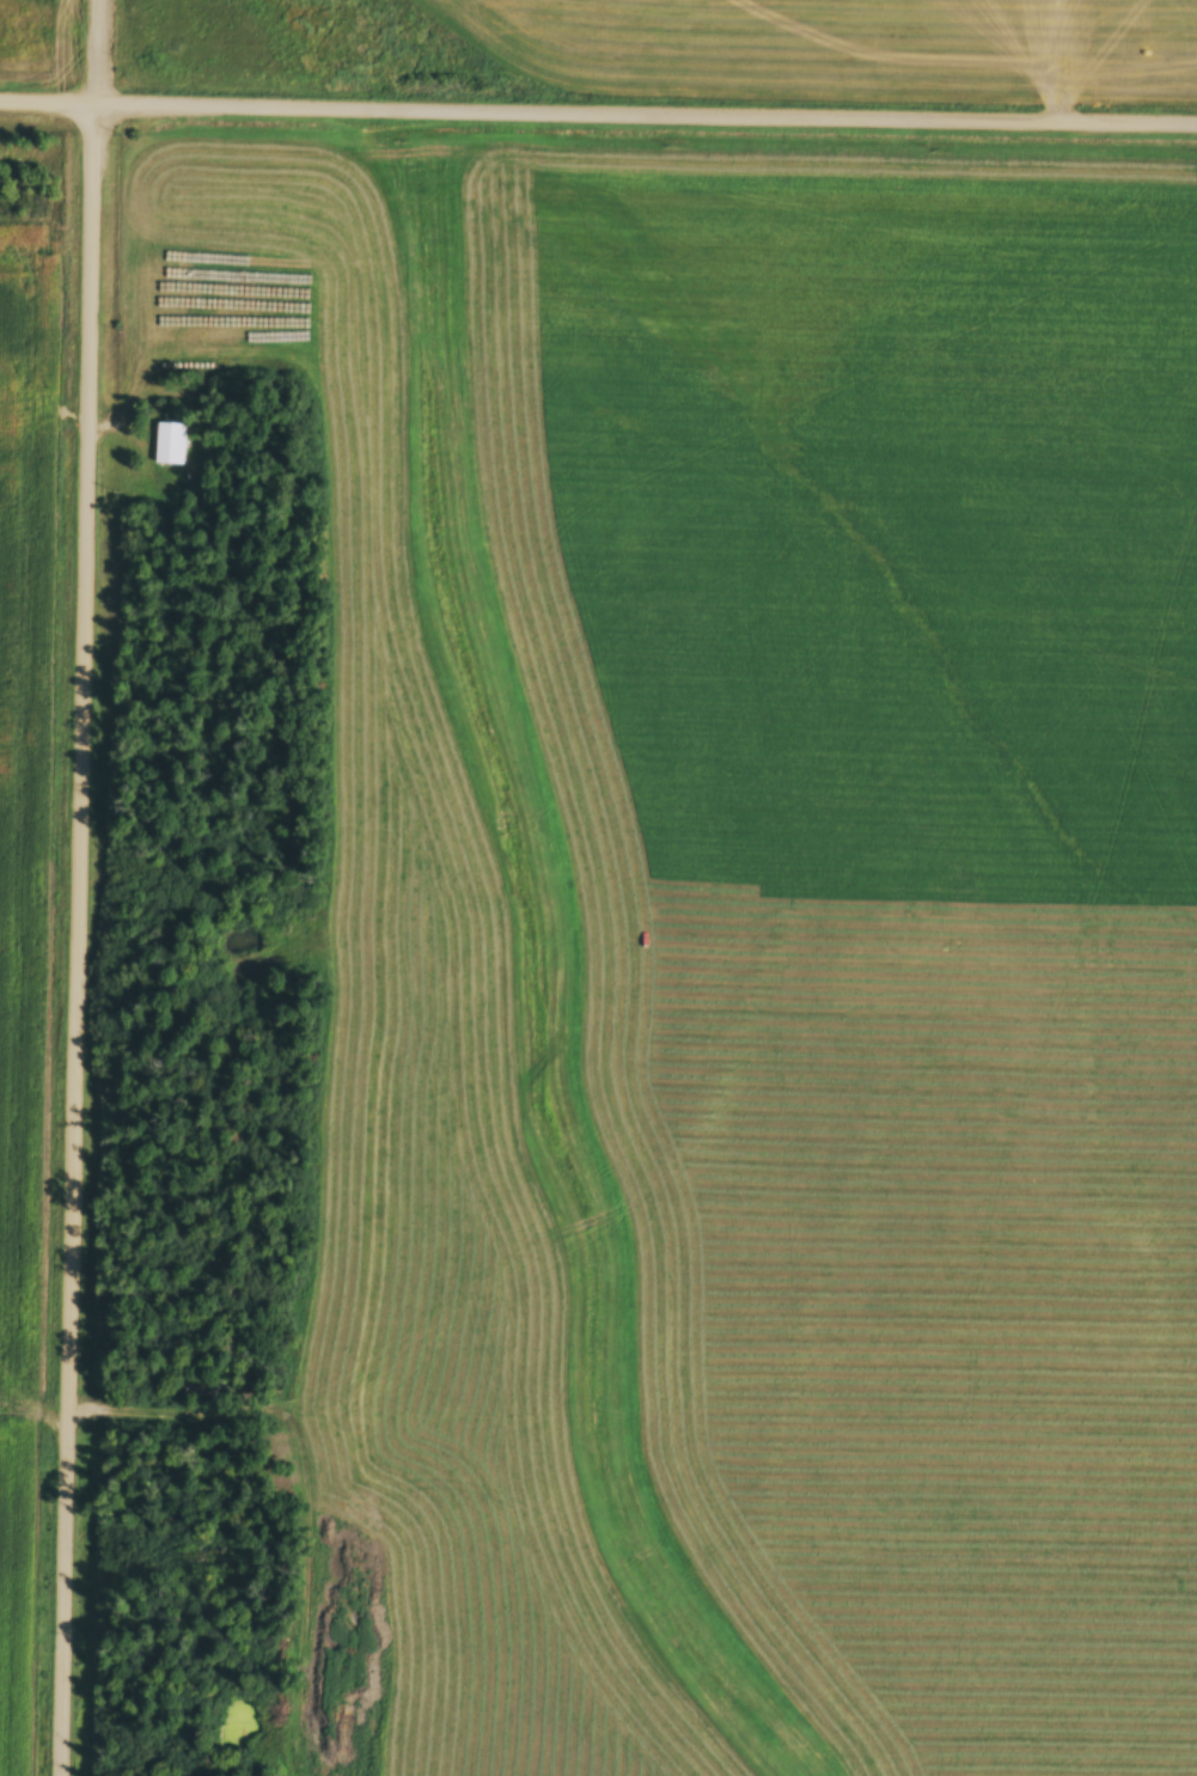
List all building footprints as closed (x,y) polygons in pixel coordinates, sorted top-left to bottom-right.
[(158,466),(184,466),(184,425),(158,425),(158,466)]
